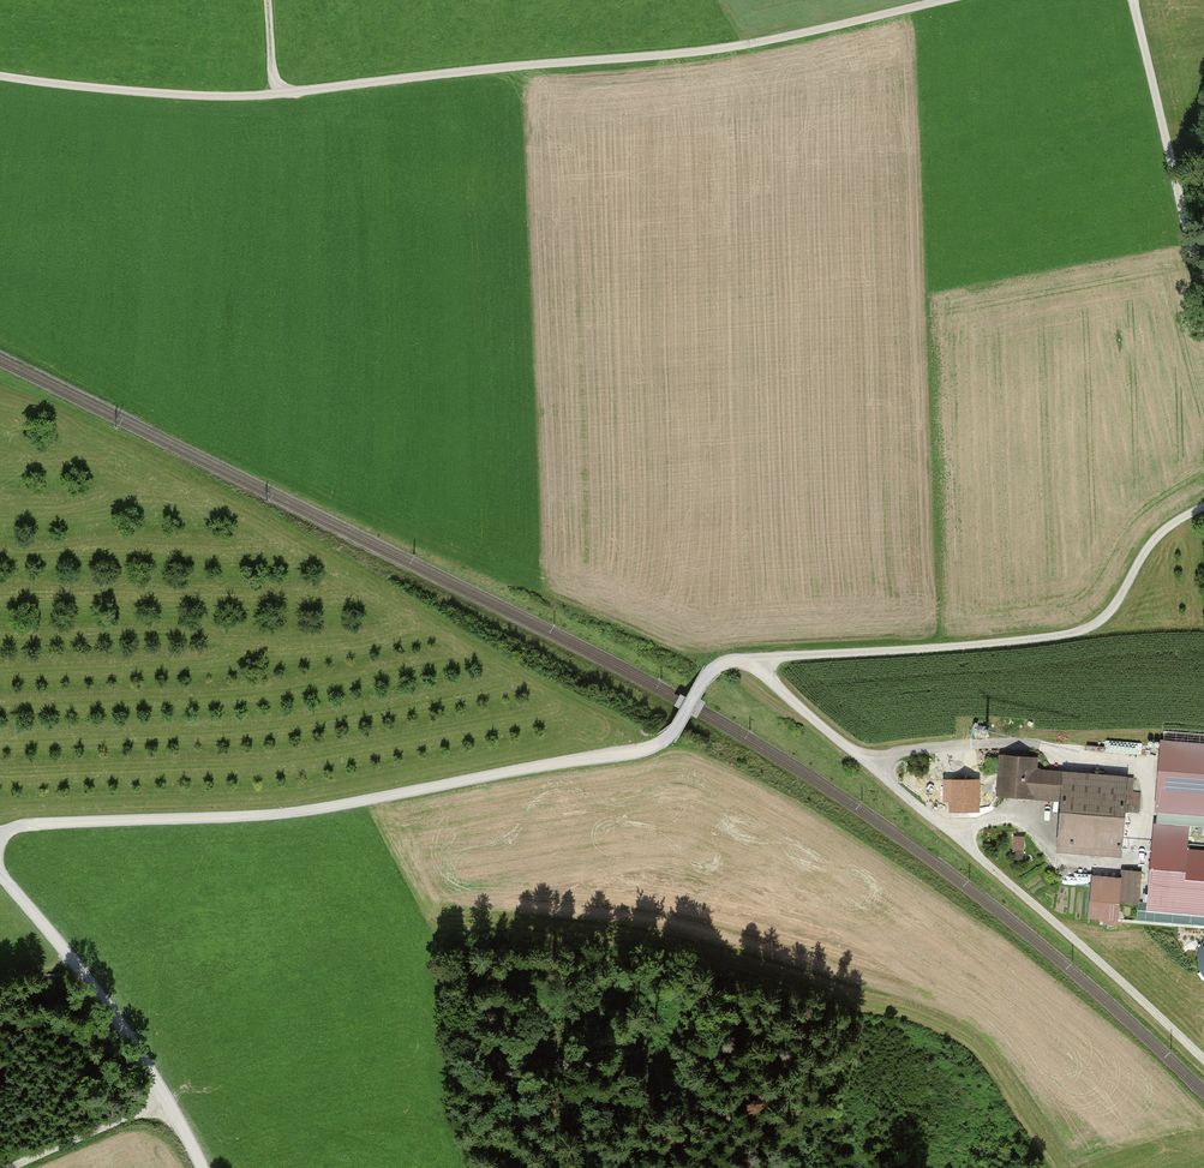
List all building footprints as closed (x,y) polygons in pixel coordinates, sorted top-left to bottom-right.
[(1155,811),(1203,815),(1203,742),(1161,738),(1155,811)] [(1040,758),(1006,755),(1003,795),(1037,797),(1039,770),(1040,758)] [(1039,770),(1037,797),(1065,799),(1067,771),(1039,770)] [(1067,771),(1065,799),(1062,845),(1127,849),(1132,776),(1067,771)] [(1172,851),(1171,869),(1155,868),(1153,906),(1203,909),(1203,853),(1172,851)] [(1146,872),(1123,871),(1121,905),(1144,906),(1146,872)] [(1203,928),(1203,919),(1139,915),(1139,923),(1203,928)]
